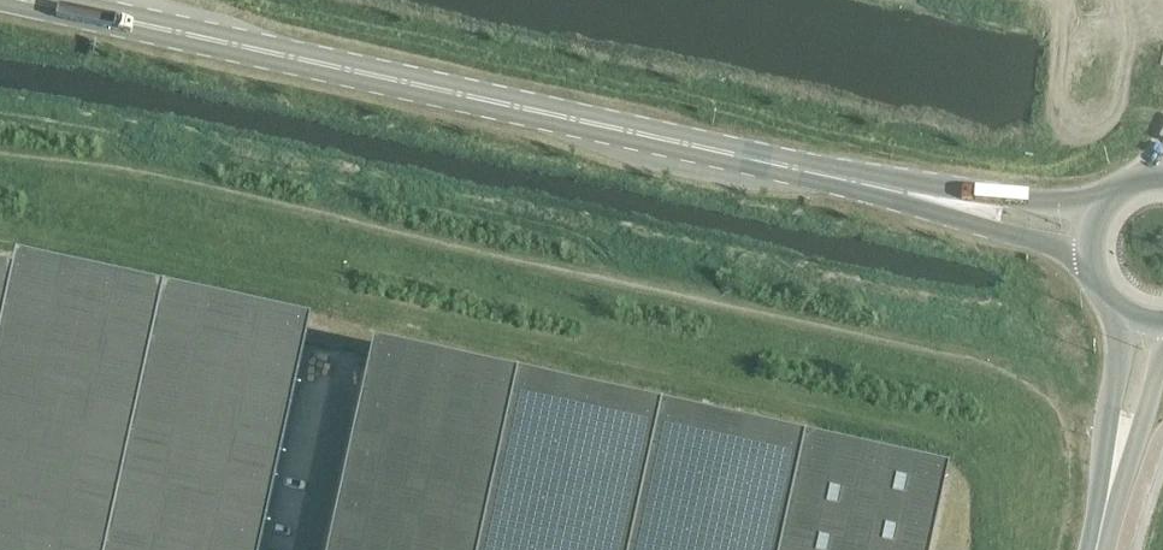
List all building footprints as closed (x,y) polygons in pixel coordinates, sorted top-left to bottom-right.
[(291,411),(298,378),(303,356),(306,341),(11,276),(8,291),(0,289),(0,549),(260,549),(291,411)] [(370,355),(327,549),(929,549),(945,481),(370,355)]
